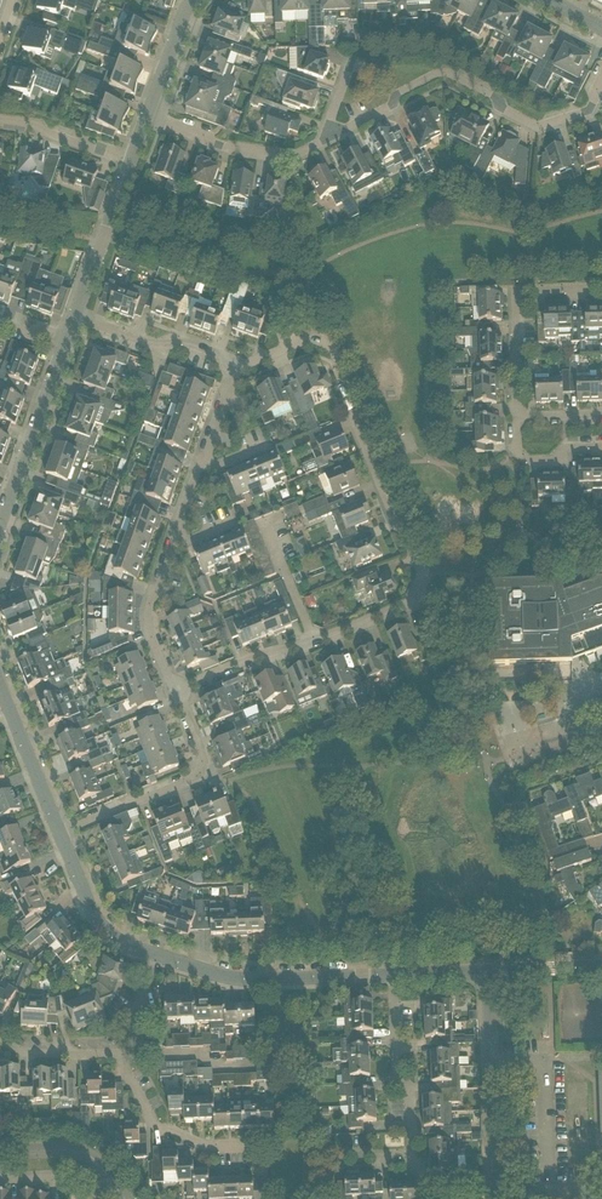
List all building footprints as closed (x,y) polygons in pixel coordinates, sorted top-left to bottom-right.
[(78,4),(85,6),(87,0),(39,0),(38,7),(37,10),(44,12),(43,21),(59,27),(62,18),(59,17),(63,7),(75,12),(78,4)] [(165,5),(173,8),(176,0),(167,0),(165,5)] [(250,5),(243,5),(244,12),(251,11),(251,16),(265,16),(265,19),(273,19),(272,3),(265,3),(265,0),(249,0),(250,3),(250,5)] [(295,13),(295,0),(281,0),(282,3),(274,3),(275,25),(283,25),(283,14),(295,13)] [(317,29),(316,4),(308,4),(308,0),(295,0),(295,13),(308,13),(309,29),(317,29)] [(336,0),(323,0),(323,3),(316,4),(317,29),(337,28),(337,22),(337,19),(336,0)] [(350,2),(350,0),(336,0),(337,19),(337,22),(349,21),(349,22),(358,21),(358,12),(358,2),(350,2)] [(377,0),(357,0),(358,2),(358,12),(365,12),(365,6),(377,6),(378,5),(377,0)] [(398,17),(398,0),(377,0),(378,5),(377,6),(377,14),(390,13),(390,17),(398,17)] [(398,17),(407,17),(407,13),(418,13),(418,4),(419,4),(419,0),(398,0),(398,17)] [(441,0),(419,0),(419,4),(419,12),(431,11),(431,16),(438,16),(441,0)] [(466,0),(441,0),(438,16),(443,18),(448,8),(459,13),(466,0)] [(459,13),(470,19),(465,30),(472,33),(480,16),(483,12),(476,9),(481,0),(466,0),(459,13)] [(487,19),(480,16),(472,33),(479,37),(485,26),(495,32),(508,8),(495,5),(494,5),(487,19)] [(509,35),(512,29),(518,18),(518,17),(508,8),(495,32),(492,39),(497,42),(501,35),(507,38),(509,35)] [(224,39),(236,43),(239,44),(241,37),(238,36),(243,23),(231,18),(221,12),(212,27),(212,28),(213,27),(215,28),(227,32),(224,39)] [(128,36),(151,44),(158,32),(157,32),(155,31),(143,27),(141,26),(144,19),(128,13),(124,25),(121,24),(119,32),(128,36)] [(530,55),(542,31),(529,28),(522,42),(516,39),(506,57),(513,60),(516,56),(526,62),(529,55),(530,55)] [(66,36),(63,35),(52,31),(49,38),(29,31),(27,31),(27,30),(26,30),(23,46),(24,47),(23,50),(45,58),(48,47),(60,52),(61,50),(66,36)] [(542,31),(530,55),(542,61),(552,41),(553,40),(542,31)] [(506,57),(516,39),(509,35),(507,38),(497,57),(504,61),(506,57)] [(66,36),(61,50),(78,56),(79,55),(82,56),(87,44),(66,36)] [(149,57),(151,44),(128,36),(124,48),(145,56),(148,56),(148,57),(149,57)] [(106,49),(117,53),(119,45),(102,39),(99,46),(106,49)] [(103,57),(106,49),(99,46),(90,43),(87,51),(103,57)] [(254,52),(230,43),(227,50),(210,44),(209,44),(202,55),(227,64),(231,53),(251,60),(254,52)] [(554,68),(566,74),(577,53),(567,44),(566,44),(567,45),(565,47),(554,68)] [(314,49),(297,49),(297,71),(323,80),(325,75),(327,76),(330,67),(328,66),(329,62),(315,56),(314,49)] [(578,96),(589,74),(583,71),(589,60),(590,57),(591,57),(577,53),(566,74),(563,80),(574,86),(571,92),(578,96)] [(212,81),(233,89),(236,82),(231,77),(234,67),(227,65),(227,64),(202,55),(200,69),(201,69),(200,69),(214,74),(212,81)] [(137,83),(144,71),(143,70),(143,71),(141,69),(119,62),(114,74),(137,83)] [(500,75),(509,80),(514,70),(505,65),(500,75)] [(537,86),(546,69),(538,66),(530,82),(531,83),(528,89),(534,92),(537,86)] [(546,69),(537,86),(546,90),(554,74),(546,69)] [(9,86),(7,100),(8,100),(22,101),(24,95),(30,97),(34,87),(46,91),(57,96),(63,80),(49,75),(37,71),(34,78),(15,71),(13,71),(13,70),(12,70),(9,86)] [(309,83),(281,72),(276,70),(278,80),(284,94),(283,104),(289,106),(300,110),(301,107),(312,111),(313,108),(315,109),(317,101),(314,100),(316,97),(317,97),(318,93),(307,89),(309,83)] [(135,96),(137,83),(114,74),(109,72),(104,84),(110,86),(108,91),(122,96),(124,92),(132,95),(134,95),(134,96),(135,96)] [(79,83),(91,88),(94,80),(81,76),(79,83)] [(233,89),(212,81),(211,81),(213,82),(210,88),(196,83),(195,83),(188,94),(213,103),(223,107),(225,100),(230,97),(231,97),(234,89),(233,89)] [(89,95),(91,88),(79,83),(76,91),(89,95)] [(225,129),(232,110),(223,107),(213,103),(188,94),(186,107),(187,108),(186,108),(200,113),(198,120),(215,126),(225,129)] [(261,100),(252,97),(249,105),(258,108),(261,100)] [(105,100),(100,113),(123,121),(130,110),(129,109),(127,108),(105,100)] [(290,118),(274,112),(277,106),(268,102),(265,111),(262,120),(269,123),(265,133),(286,140),(290,130),(297,133),(301,122),(290,118)] [(477,148),(483,136),(489,125),(479,120),(479,122),(472,119),(473,117),(458,109),(453,120),(458,122),(451,135),(477,148)] [(121,135),(123,121),(100,113),(93,110),(89,122),(86,130),(101,135),(104,129),(118,134),(120,134),(121,135)] [(417,144),(421,151),(433,144),(431,142),(441,137),(435,123),(440,121),(438,118),(440,117),(437,110),(434,111),(434,110),(429,113),(427,110),(424,112),(423,110),(416,114),(417,116),(412,118),(413,121),(409,123),(414,132),(412,133),(417,144)] [(398,155),(405,167),(415,162),(407,145),(399,149),(389,130),(380,135),(378,133),(372,136),(372,139),(371,140),(383,162),(398,155)] [(518,162),(519,147),(518,146),(520,141),(517,139),(515,137),(510,134),(507,134),(503,132),(500,137),(498,139),(499,139),(493,151),(487,147),(483,155),(474,172),(473,175),(483,180),(495,157),(517,168),(515,185),(526,186),(527,163),(518,162)] [(601,136),(594,139),(594,136),(578,141),(581,150),(578,151),(580,158),(578,159),(581,167),(586,166),(587,171),(599,167),(597,161),(601,160),(601,136)] [(578,163),(571,165),(564,145),(546,151),(547,154),(542,155),(541,171),(551,168),(554,176),(572,170),(575,179),(582,177),(578,163)] [(156,169),(154,175),(165,178),(169,180),(165,191),(179,196),(186,177),(178,174),(185,155),(164,147),(163,150),(161,149),(159,156),(161,157),(156,169)] [(39,188),(43,189),(50,189),(55,176),(46,174),(47,161),(44,161),(45,154),(22,150),(22,155),(18,158),(21,161),(19,173),(31,175),(31,177),(39,188)] [(368,170),(358,151),(356,153),(355,150),(346,155),(347,157),(342,160),(349,173),(347,173),(354,186),(364,181),(368,189),(384,180),(377,165),(368,170)] [(474,172),(483,155),(474,151),(466,168),(474,172)] [(416,158),(426,176),(435,171),(425,153),(416,158)] [(92,191),(98,172),(83,166),(84,165),(71,160),(64,181),(92,191)] [(199,162),(192,182),(203,187),(201,192),(209,195),(206,203),(222,209),(225,191),(213,187),(219,170),(210,166),(210,164),(202,161),(201,163),(199,162)] [(321,200),(328,196),(331,197),(337,207),(351,200),(348,194),(342,183),(335,187),(331,179),(328,178),(329,175),(326,169),(309,177),(321,200)] [(256,218),(259,198),(251,197),(254,177),(235,174),(231,199),(229,207),(248,210),(247,216),(256,217),(256,218)] [(266,199),(259,198),(256,218),(261,219),(274,209),(275,205),(287,206),(289,192),(285,191),(287,182),(269,179),(266,199)] [(99,213),(106,195),(96,192),(90,209),(99,213)] [(120,257),(117,264),(137,273),(140,266),(120,257)] [(3,277),(0,286),(0,302),(9,305),(18,281),(26,284),(28,280),(34,263),(25,260),(19,276),(6,271),(3,278),(3,277)] [(42,266),(34,263),(28,280),(35,282),(33,288),(34,288),(26,308),(39,312),(50,284),(37,279),(42,266)] [(108,311),(121,315),(128,295),(129,295),(131,288),(122,285),(121,286),(118,285),(119,282),(110,278),(104,295),(113,298),(108,311)] [(164,318),(171,298),(174,290),(161,286),(162,284),(155,282),(151,293),(149,297),(156,300),(151,313),(164,318)] [(61,288),(50,284),(39,312),(52,317),(57,303),(66,307),(71,290),(62,287),(61,288)] [(473,309),(479,308),(501,308),(504,308),(503,295),(500,295),(500,294),(486,295),(486,288),(469,288),(469,295),(473,295),(473,309)] [(145,308),(149,297),(151,293),(144,291),(140,299),(129,295),(128,295),(121,315),(134,320),(139,306),(145,308)] [(184,302),(171,298),(164,318),(176,322),(181,311),(184,302)] [(233,330),(245,334),(252,314),(240,310),(243,300),(237,298),(233,309),(230,315),(237,318),(233,330)] [(600,337),(599,305),(587,306),(587,310),(585,310),(586,322),(579,322),(579,343),(589,342),(589,339),(590,337),(600,337)] [(190,327),(202,332),(210,311),(197,307),(194,316),(190,327)] [(226,327),(230,315),(233,309),(226,307),(222,316),(210,311),(202,332),(215,336),(219,324),(226,327)] [(559,340),(559,338),(558,311),(557,307),(546,308),(546,311),(544,311),(544,327),(538,327),(538,344),(546,344),(546,340),(559,340)] [(572,343),(573,343),(579,343),(579,322),(572,323),(571,310),(569,310),(569,307),(557,307),(558,311),(559,338),(572,337),(572,343)] [(501,321),(501,308),(479,308),(480,322),(501,321)] [(272,328),(277,313),(268,309),(265,319),(252,314),(245,334),(258,339),(263,325),(272,328)] [(472,338),(472,349),(502,349),(502,335),(475,336),(475,329),(470,329),(455,330),(455,338),(472,338)] [(38,361),(25,356),(29,347),(12,341),(9,351),(18,354),(14,366),(34,373),(38,361)] [(502,362),(502,349),(472,350),(472,349),(468,350),(468,351),(471,360),(472,371),(483,370),(490,370),(490,363),(502,362)] [(126,367),(130,356),(113,350),(110,358),(96,352),(95,355),(93,354),(91,361),(92,361),(90,368),(110,376),(116,363),(126,367)] [(34,373),(14,366),(5,363),(0,376),(0,383),(14,388),(17,382),(29,386),(34,373)] [(591,402),(590,381),(589,375),(577,375),(577,371),(576,371),(576,364),(569,364),(569,372),(570,389),(577,388),(577,402),(591,402)] [(167,374),(167,375),(168,375),(182,380),(186,371),(170,365),(167,374)] [(290,384),(291,387),(294,395),(302,416),(312,412),(305,397),(324,389),(324,390),(332,387),(327,375),(320,378),(315,366),(295,374),(298,381),(290,384)] [(110,376),(90,368),(84,384),(97,389),(94,396),(110,401),(111,402),(115,392),(105,388),(110,376)] [(499,390),(498,377),(483,377),(483,370),(472,371),(464,371),(465,378),(467,378),(467,391),(475,391),(496,390),(499,390)] [(186,388),(183,394),(206,402),(210,390),(199,386),(202,376),(186,371),(182,380),(180,386),(186,388)] [(168,375),(167,375),(167,374),(163,372),(158,385),(163,387),(168,375)] [(549,382),(550,403),(563,403),(563,389),(570,389),(569,372),(562,372),(562,382),(549,382)] [(591,402),(601,402),(601,372),(595,381),(590,381),(591,402)] [(140,373),(136,384),(151,390),(155,379),(140,373)] [(550,403),(549,382),(549,375),(536,376),(535,374),(528,374),(528,383),(536,383),(536,404),(550,403)] [(295,419),(302,416),(294,395),(291,387),(284,390),(280,381),(258,390),(264,403),(257,406),(265,426),(276,421),(272,412),(289,405),(295,419)] [(12,395),(14,388),(0,383),(0,392),(4,393),(0,404),(0,405),(20,412),(24,400),(12,395)] [(497,404),(496,390),(475,391),(475,405),(497,404)] [(183,394),(179,407),(201,415),(206,402),(183,394)] [(110,401),(94,396),(93,395),(90,403),(79,399),(73,415),(93,422),(97,424),(105,427),(109,423),(114,408),(113,403),(111,402),(110,401)] [(20,412),(0,405),(0,427),(1,427),(3,421),(15,425),(20,412)] [(179,407),(174,419),(197,427),(201,415),(179,407)] [(155,426),(159,414),(149,410),(145,423),(155,426)] [(93,422),(73,415),(67,431),(78,435),(76,443),(94,449),(99,436),(96,435),(93,433),(97,424),(93,422)] [(475,419),(476,432),(502,431),(500,419),(497,419),(497,418),(475,419)] [(193,440),(197,427),(174,419),(170,432),(193,440)] [(331,457),(349,450),(345,440),(345,438),(343,439),(339,431),(316,440),(323,458),(316,460),(320,469),(328,466),(334,464),(331,457)] [(485,453),(484,446),(498,445),(498,444),(501,444),(502,431),(476,432),(476,445),(471,446),(466,445),(467,453),(485,453)] [(188,453),(193,440),(170,432),(167,439),(162,437),(159,438),(158,442),(140,435),(138,443),(155,449),(174,455),(176,449),(188,453)] [(289,454),(314,443),(310,434),(284,444),(289,454)] [(6,451),(10,438),(0,435),(0,449),(6,451)] [(57,446),(52,460),(82,471),(89,453),(94,455),(96,450),(94,449),(76,443),(73,451),(57,446)] [(160,459),(156,471),(178,479),(183,467),(171,462),(174,455),(155,449),(153,456),(160,459)] [(269,455),(263,458),(275,486),(282,483),(281,480),(287,478),(281,466),(277,455),(270,458),(269,455)] [(274,483),(263,458),(258,460),(259,462),(252,465),(262,488),(267,485),(274,483)] [(68,483),(73,468),(52,460),(46,475),(63,481),(60,490),(81,497),(84,489),(68,483)] [(131,462),(128,469),(126,474),(131,476),(133,471),(136,464),(131,462)] [(579,485),(593,484),(592,462),(579,463),(579,485)] [(592,462),(593,484),(593,490),(601,489),(601,462),(592,462)] [(359,487),(350,464),(331,472),(328,466),(320,469),(318,470),(321,477),(326,475),(329,483),(323,486),(325,491),(325,492),(326,493),(327,494),(329,494),(330,495),(331,495),(332,495),(334,494),(335,496),(348,491),(359,487)] [(250,493),(262,488),(252,465),(246,468),(245,465),(239,468),(250,493)] [(233,507),(244,502),(246,501),(243,495),(250,493),(239,468),(234,470),(235,472),(228,475),(232,486),(226,489),(233,507)] [(156,471),(151,484),(174,492),(178,479),(156,471)] [(551,476),(552,497),(565,497),(565,488),(565,475),(551,476)] [(538,498),(552,497),(551,476),(538,476),(538,490),(531,490),(532,508),(539,507),(538,498)] [(153,499),(169,505),(174,492),(151,484),(144,481),(140,494),(135,492),(132,499),(150,506),(153,499)] [(40,492),(35,508),(58,516),(62,507),(70,509),(72,504),(78,507),(81,497),(60,490),(56,488),(56,489),(59,490),(56,498),(40,492)] [(113,492),(105,490),(101,504),(109,507),(113,492)] [(316,511),(329,506),(325,497),(302,506),(306,515),(311,513),(316,511)] [(137,508),(132,521),(155,530),(155,529),(157,530),(161,520),(159,519),(160,517),(148,513),(150,506),(132,499),(130,506),(135,508),(137,508)] [(355,528),(368,522),(364,512),(369,510),(365,500),(347,507),(344,500),(329,506),(316,511),(319,520),(332,514),(343,541),(358,534),(355,528)] [(297,503),(283,508),(286,515),(300,510),(297,503)] [(62,544),(67,528),(56,524),(58,516),(35,508),(34,510),(32,509),(30,516),(31,517),(29,523),(45,529),(42,536),(40,536),(40,537),(43,538),(60,544),(62,544)] [(302,517),(300,510),(286,515),(289,522),(302,517)] [(103,525),(108,527),(112,529),(117,516),(108,513),(103,525)] [(257,527),(254,520),(241,526),(243,533),(244,533),(257,527)] [(151,542),(155,530),(132,521),(128,534),(151,542)] [(260,534),(257,527),(244,533),(247,539),(260,534)] [(253,555),(252,553),(249,546),(247,539),(244,533),(237,535),(236,533),(230,535),(239,557),(246,554),(247,558),(253,555)] [(146,554),(151,542),(128,534),(123,546),(146,554)] [(262,541),(260,534),(247,539),(249,546),(262,541)] [(358,534),(343,541),(335,544),(340,556),(348,553),(354,568),(363,564),(364,566),(371,563),(371,561),(382,556),(375,539),(357,547),(353,537),(357,535),(358,535),(358,534)] [(225,540),(219,543),(228,566),(233,564),(231,560),(239,557),(230,535),(225,538),(225,540)] [(55,559),(60,544),(43,538),(40,546),(28,541),(26,547),(24,547),(21,553),(23,554),(22,556),(43,563),(46,556),(55,559)] [(265,547),(262,541),(249,546),(252,553),(265,547)] [(228,566),(219,543),(212,545),(211,543),(206,545),(215,566),(218,575),(230,570),(228,566)] [(208,569),(215,566),(206,545),(200,548),(201,550),(194,553),(204,576),(210,573),(208,569)] [(123,546),(119,559),(142,567),(146,554),(123,546)] [(268,554),(265,547),(252,553),(253,555),(255,559),(268,554)] [(271,561),(268,554),(255,559),(257,566),(271,561)] [(27,579),(23,591),(29,591),(40,589),(44,579),(38,577),(43,563),(22,556),(22,558),(20,557),(18,564),(19,564),(16,575),(27,579)] [(137,580),(142,567),(119,559),(116,566),(112,564),(108,565),(105,576),(121,582),(123,575),(137,580)] [(273,568),(271,561),(257,566),(260,573),(273,568)] [(273,568),(260,573),(263,580),(276,574),(273,568)] [(389,573),(380,577),(377,569),(352,580),(358,592),(365,589),(368,596),(372,594),(376,605),(387,601),(385,596),(397,591),(389,573)] [(120,594),(121,582),(105,576),(103,580),(104,603),(110,603),(110,607),(134,607),(134,594),(120,594)] [(198,581),(204,597),(212,594),(206,578),(198,581)] [(590,580),(592,584),(564,594),(561,585),(556,586),(554,581),(486,584),(489,666),(573,663),(572,641),(583,637),(589,655),(601,650),(601,580),(590,580)] [(292,627),(287,615),(294,613),(281,581),(274,584),(280,599),(268,604),(269,605),(280,634),(286,632),(285,630),(292,627)] [(41,611),(35,597),(32,599),(29,591),(23,591),(9,597),(10,598),(10,597),(14,605),(1,610),(3,614),(3,615),(2,617),(3,620),(6,621),(8,625),(41,611)] [(304,599),(309,609),(317,606),(313,595),(304,599)] [(168,628),(171,634),(192,625),(190,618),(204,613),(202,608),(199,600),(179,608),(181,615),(168,620),(171,627),(168,628)] [(280,634),(269,605),(257,610),(258,614),(267,637),(274,634),(275,636),(280,634)] [(110,607),(110,621),(134,621),(134,607),(110,607)] [(47,635),(44,627),(40,625),(44,617),(41,611),(8,625),(9,629),(8,632),(10,635),(12,635),(12,636),(14,640),(26,635),(29,642),(28,642),(28,643),(44,636),(47,635)] [(261,639),(267,637),(258,614),(253,616),(255,620),(248,623),(256,644),(262,642),(261,639)] [(241,625),(239,621),(237,617),(225,622),(227,628),(232,639),(239,637),(243,647),(250,644),(251,646),(256,644),(248,623),(241,625)] [(134,635),(134,621),(110,621),(110,634),(134,635)] [(81,622),(71,626),(76,639),(83,636),(82,623),(81,622)] [(195,632),(193,626),(192,625),(171,634),(173,639),(175,638),(178,645),(201,635),(199,630),(195,632)] [(421,664),(430,660),(425,642),(415,646),(407,627),(388,634),(393,646),(398,659),(412,654),(414,660),(419,658),(421,664)] [(178,652),(181,658),(202,649),(199,642),(203,641),(201,635),(178,645),(181,651),(178,652)] [(229,647),(226,639),(220,641),(223,649),(229,647)] [(46,643),(31,649),(34,656),(18,663),(23,676),(55,664),(46,643)] [(95,658),(113,651),(110,643),(88,652),(88,661),(94,658),(95,658)] [(383,661),(381,662),(374,645),(356,653),(361,664),(367,680),(381,674),(384,683),(398,678),(396,672),(391,661),(384,664),(383,661)] [(205,656),(202,649),(181,658),(183,663),(185,662),(188,669),(199,665),(202,671),(219,665),(216,657),(211,659),(209,654),(205,656)] [(119,675),(143,665),(138,653),(127,657),(119,661),(121,665),(116,667),(119,675)] [(367,698),(357,674),(350,677),(342,658),(333,662),(332,660),(326,663),(326,665),(323,666),(330,685),(324,688),(327,696),(330,703),(352,694),(359,711),(371,706),(367,698)] [(52,688),(67,682),(60,662),(55,664),(23,676),(29,689),(49,681),(52,688)] [(148,677),(143,665),(119,675),(124,687),(148,677)] [(327,696),(324,688),(320,679),(314,682),(307,665),(289,672),(296,689),(293,691),(297,701),(311,695),(320,699),(321,699),(327,696)] [(280,713),(295,707),(288,690),(280,693),(273,674),(255,681),(264,704),(275,700),(280,713)] [(201,700),(206,713),(228,704),(234,702),(234,692),(231,688),(240,684),(237,676),(216,685),(219,693),(201,700)] [(153,690),(148,677),(124,687),(129,700),(153,690)] [(63,698),(73,694),(68,682),(52,688),(54,695),(39,701),(44,714),(66,706),(63,698)] [(158,702),(153,690),(129,700),(132,708),(137,706),(139,710),(147,707),(158,702)] [(107,709),(102,697),(97,699),(102,711),(107,709)] [(234,702),(228,704),(206,713),(211,726),(225,720),(228,727),(247,720),(244,712),(241,713),(239,709),(234,703),(234,702)] [(88,720),(85,713),(81,715),(78,708),(69,713),(66,706),(44,714),(50,727),(70,719),(72,726),(88,720)] [(112,721),(107,709),(102,711),(107,723),(112,721)] [(140,739),(164,729),(159,717),(148,721),(140,725),(141,729),(136,731),(140,739)] [(61,752),(86,742),(81,730),(91,726),(88,720),(72,726),(75,733),(60,739),(60,740),(56,741),(61,752)] [(218,755),(241,746),(236,734),(251,728),(247,720),(228,727),(231,735),(213,743),(218,755)] [(169,741),(164,729),(140,739),(144,751),(169,741)] [(122,747),(119,737),(117,735),(113,737),(117,749),(122,747)] [(174,753),(169,741),(144,751),(149,763),(174,753)] [(103,757),(101,751),(91,754),(86,742),(61,752),(66,764),(69,762),(69,763),(85,756),(88,763),(103,757)] [(264,760),(260,752),(255,754),(250,742),(241,746),(218,755),(223,768),(241,760),(244,768),(264,760)] [(154,776),(179,766),(174,753),(149,763),(154,776)] [(75,791),(97,782),(93,770),(106,765),(103,757),(88,763),(91,770),(70,779),(75,791)] [(578,824),(588,821),(580,801),(583,800),(584,802),(588,801),(587,798),(594,796),(595,800),(601,797),(601,782),(601,780),(593,783),(590,774),(576,779),(579,789),(576,790),(575,787),(565,790),(578,824)] [(154,776),(149,778),(152,785),(157,783),(154,776)] [(97,782),(75,791),(80,802),(96,796),(99,803),(114,797),(111,790),(102,794),(97,782)] [(577,824),(578,824),(565,790),(565,791),(568,799),(558,803),(556,797),(555,796),(555,795),(554,794),(553,794),(552,793),(551,793),(550,793),(549,793),(548,793),(547,793),(546,794),(545,795),(544,796),(544,797),(544,798),(543,799),(544,800),(544,801),(545,805),(532,810),(541,833),(548,852),(550,860),(571,853),(568,845),(559,848),(552,829),(555,822),(556,822),(554,819),(573,812),(577,824)] [(11,814),(23,810),(18,799),(16,800),(12,792),(0,797),(0,819),(11,814)] [(214,796),(209,798),(221,829),(228,826),(229,829),(242,824),(234,802),(233,803),(234,806),(228,809),(222,793),(217,795),(217,794),(214,795),(214,796)] [(221,829),(209,798),(195,803),(201,818),(194,821),(199,833),(202,840),(209,837),(205,826),(209,825),(212,833),(215,834),(219,833),(221,829)] [(192,835),(186,819),(181,808),(168,813),(179,841),(179,842),(179,843),(192,838),(191,835),(192,835)] [(179,841),(168,813),(167,809),(153,815),(165,846),(159,848),(165,864),(173,861),(172,859),(169,846),(179,842),(179,841)] [(130,840),(127,832),(129,831),(132,824),(128,813),(110,820),(114,831),(103,835),(108,848),(124,841),(124,842),(130,840)] [(24,846),(17,829),(0,836),(0,845),(1,845),(5,853),(24,846)] [(202,840),(199,833),(192,835),(191,835),(192,838),(197,850),(205,847),(202,840)] [(144,840),(146,847),(152,844),(150,837),(144,840)] [(107,853),(110,862),(129,854),(124,842),(124,841),(108,848),(109,852),(107,853)] [(146,847),(149,853),(155,851),(152,844),(146,847)] [(24,846),(5,853),(1,855),(5,864),(0,865),(0,867),(3,874),(20,867),(31,863),(28,856),(29,856),(27,853),(26,853),(24,848),(25,847),(24,846)] [(574,903),(584,896),(577,885),(574,875),(577,874),(575,870),(572,871),(572,868),(592,861),(588,851),(554,862),(557,873),(561,872),(562,875),(555,877),(557,885),(564,883),(567,890),(574,903)] [(116,868),(118,873),(134,867),(134,866),(129,854),(110,862),(113,869),(116,868)] [(140,863),(134,866),(134,867),(118,873),(123,885),(138,878),(141,885),(151,882),(163,877),(164,874),(162,869),(145,876),(140,863)] [(31,879),(24,882),(21,875),(2,882),(0,883),(0,884),(5,895),(10,896),(13,894),(18,904),(39,894),(39,893),(37,887),(36,888),(31,879)] [(170,886),(177,889),(179,883),(172,880),(170,886)] [(138,921),(151,925),(156,909),(159,900),(160,897),(147,893),(151,882),(141,885),(136,902),(143,904),(138,921)] [(183,891),(186,886),(179,883),(177,889),(183,891)] [(589,892),(599,908),(601,906),(601,884),(589,892)] [(46,909),(39,894),(18,904),(25,917),(17,923),(26,934),(42,921),(37,914),(46,909)] [(250,900),(251,910),(250,910),(250,911),(251,917),(252,917),(252,934),(265,933),(264,916),(272,916),(271,899),(250,900)] [(172,904),(159,900),(156,909),(151,925),(155,926),(154,929),(163,932),(171,905),(172,905),(172,904)] [(204,918),(203,902),(196,902),(196,915),(183,911),(181,917),(182,917),(177,933),(189,937),(195,919),(204,918)] [(211,902),(203,902),(204,918),(211,918),(212,935),(225,935),(224,918),(225,918),(225,911),(217,911),(216,903),(211,903),(211,902)] [(177,933),(182,917),(181,917),(183,911),(184,909),(172,905),(171,905),(163,932),(171,934),(172,932),(177,933)] [(238,917),(237,917),(231,917),(231,911),(225,911),(225,918),(224,918),(225,935),(229,934),(229,937),(239,937),(238,917)] [(237,917),(238,917),(239,937),(247,937),(247,934),(252,934),(252,917),(251,917),(250,911),(237,911),(237,917)] [(57,942),(74,929),(64,917),(52,926),(48,921),(51,919),(50,919),(36,930),(45,941),(50,948),(57,942)] [(74,929),(57,942),(62,949),(55,954),(64,965),(78,954),(78,953),(75,955),(71,950),(83,941),(74,929)] [(14,948),(9,952),(13,958),(16,955),(17,952),(14,948)] [(105,957),(101,969),(99,976),(100,976),(98,983),(115,997),(120,992),(123,984),(128,985),(133,968),(124,966),(124,965),(122,965),(122,963),(105,957)] [(24,990),(31,972),(34,967),(27,964),(17,987),(24,990)] [(111,1003),(115,997),(98,983),(91,985),(95,996),(81,1002),(90,1025),(106,1019),(101,1007),(111,1003)] [(16,991),(9,988),(6,993),(0,990),(0,1015),(3,1016),(16,991)] [(345,1018),(353,1018),(373,1017),(372,1002),(359,1002),(359,988),(345,988),(345,1000),(345,1007),(345,1018)] [(61,994),(55,996),(57,1017),(65,1016),(68,1015),(75,1031),(90,1025),(81,1002),(66,1008),(61,994)] [(159,1033),(167,1032),(167,1020),(181,1020),(180,995),(179,995),(179,997),(175,997),(175,996),(166,996),(166,1000),(165,1000),(166,1015),(158,1016),(159,1033)] [(180,995),(181,1020),(195,1019),(196,1024),(195,999),(194,999),(194,995),(193,995),(193,997),(190,997),(190,995),(180,995)] [(43,1005),(26,1004),(19,1001),(14,1013),(22,1014),(21,1026),(47,1027),(48,1016),(57,1017),(55,996),(43,996),(43,1005)] [(196,1024),(211,1023),(210,1003),(195,1004),(195,999),(196,1024)] [(425,1009),(425,1024),(445,1023),(453,1023),(453,1014),(452,1000),(428,1001),(428,1002),(433,1002),(433,1008),(425,1009)] [(225,1023),(225,1003),(210,1003),(211,1023),(225,1023)] [(225,1003),(225,1023),(226,1035),(234,1035),(233,1027),(240,1027),(240,1007),(225,1007),(225,1003)] [(255,1006),(240,1007),(240,1027),(256,1026),(255,1006)] [(373,1017),(353,1018),(345,1018),(345,1026),(346,1040),(355,1040),(360,1040),(360,1033),(373,1032),(373,1017)] [(454,1045),(453,1031),(456,1031),(456,1022),(453,1023),(445,1023),(425,1024),(426,1039),(434,1039),(434,1046),(440,1046),(444,1046),(454,1045)] [(342,1063),(350,1063),(369,1062),(369,1047),(356,1047),(355,1040),(346,1040),(341,1040),(342,1054),(342,1063)] [(212,1054),(226,1053),(227,1053),(226,1046),(220,1046),(220,1041),(211,1041),(212,1054)] [(458,1045),(454,1045),(444,1046),(440,1046),(440,1053),(431,1053),(432,1068),(459,1067),(459,1059),(458,1045)] [(191,1063),(182,1063),(183,1075),(186,1078),(198,1077),(197,1070),(198,1070),(197,1062),(191,1062),(191,1063)] [(370,1077),(369,1062),(350,1063),(350,1071),(342,1071),(343,1085),(348,1085),(362,1085),(361,1077),(370,1077)] [(162,1063),(160,1063),(160,1071),(168,1071),(175,1071),(175,1076),(183,1075),(182,1063),(174,1063),(167,1063),(162,1063)] [(257,1066),(257,1074),(257,1082),(272,1082),(272,1065),(257,1066)] [(459,1067),(432,1068),(432,1084),(440,1083),(441,1090),(460,1090),(459,1067)] [(27,1085),(27,1079),(20,1079),(19,1069),(11,1069),(11,1071),(2,1072),(3,1094),(12,1093),(12,1098),(20,1098),(20,1106),(28,1105),(28,1102),(27,1102),(27,1097),(27,1085)] [(43,1102),(43,1097),(51,1097),(52,1097),(51,1072),(34,1073),(34,1082),(33,1084),(27,1085),(27,1097),(27,1102),(28,1102),(43,1102)] [(76,1101),(75,1081),(75,1083),(69,1083),(68,1081),(68,1072),(51,1072),(52,1097),(51,1097),(51,1110),(55,1110),(61,1104),(61,1101),(76,1101)] [(103,1108),(102,1083),(102,1073),(88,1074),(88,1090),(81,1090),(81,1087),(80,1087),(81,1107),(95,1106),(95,1109),(103,1108)] [(242,1075),(243,1087),(252,1087),(252,1082),(257,1082),(257,1074),(250,1075),(242,1075)] [(228,1083),(227,1075),(213,1076),(213,1084),(222,1083),(228,1083)] [(243,1083),(242,1075),(234,1076),(234,1075),(227,1075),(228,1083),(234,1083),(243,1083)] [(574,1100),(581,1099),(578,1081),(571,1082),(574,1100)] [(123,1098),(116,1098),(116,1082),(102,1083),(103,1108),(103,1112),(125,1112),(124,1095),(123,1095),(123,1098)] [(362,1092),(362,1085),(348,1085),(348,1107),(356,1107),(376,1106),(375,1091),(362,1092)] [(461,1104),(460,1090),(441,1090),(436,1091),(437,1098),(423,1098),(424,1113),(443,1113),(452,1112),(452,1104),(461,1104)] [(185,1121),(184,1095),(184,1091),(169,1092),(169,1112),(170,1112),(171,1115),(180,1115),(179,1112),(184,1112),(184,1121),(185,1121)] [(214,1130),(215,1130),(214,1100),(206,1100),(206,1094),(199,1095),(199,1101),(200,1121),(214,1120),(214,1130)] [(200,1121),(199,1101),(199,1095),(184,1095),(185,1121),(200,1121)] [(230,1129),(244,1129),(244,1108),(243,1099),(229,1099),(229,1109),(230,1129)] [(214,1100),(215,1130),(230,1129),(229,1109),(214,1110),(214,1100)] [(266,1100),(258,1101),(258,1108),(259,1128),(274,1128),(274,1107),(266,1108),(266,1100)] [(244,1129),(259,1128),(258,1108),(258,1101),(251,1101),(252,1108),(244,1108),(244,1129)] [(377,1122),(376,1106),(356,1107),(348,1107),(349,1130),(363,1129),(363,1122),(377,1122)] [(433,1136),(443,1135),(452,1134),(457,1134),(472,1134),(472,1125),(453,1126),(452,1112),(443,1113),(424,1113),(424,1129),(433,1128),(433,1136)] [(21,1118),(18,1122),(18,1127),(26,1127),(26,1118),(21,1118)] [(140,1139),(139,1123),(125,1123),(126,1145),(133,1145),(134,1157),(136,1158),(148,1158),(147,1135),(146,1135),(147,1138),(140,1139)] [(430,1143),(430,1158),(458,1157),(457,1134),(452,1134),(443,1135),(443,1142),(430,1143)] [(178,1153),(163,1154),(163,1161),(151,1162),(152,1177),(164,1177),(164,1183),(179,1183),(179,1173),(179,1163),(178,1153)] [(459,1179),(458,1157),(430,1158),(431,1173),(445,1173),(445,1180),(459,1179)] [(194,1162),(179,1163),(179,1173),(179,1183),(187,1183),(187,1198),(194,1198),(194,1192),(194,1182),(194,1172),(194,1162)] [(209,1171),(194,1172),(194,1182),(194,1192),(209,1191),(209,1181),(209,1171)] [(361,1197),(360,1177),(345,1178),(346,1191),(338,1191),(339,1198),(353,1198),(353,1197),(361,1197)] [(360,1177),(361,1197),(365,1196),(369,1196),(369,1198),(383,1198),(383,1190),(376,1190),(375,1177),(360,1177)] [(239,1198),(269,1198),(269,1186),(254,1187),(254,1179),(239,1180),(239,1198)] [(209,1181),(209,1191),(209,1198),(224,1198),(224,1180),(209,1181)] [(239,1180),(224,1180),(224,1198),(239,1198),(239,1180)] [(405,1185),(390,1186),(391,1198),(406,1198),(405,1185)] [(405,1185),(406,1198),(428,1198),(421,1198),(420,1185),(405,1185)]
